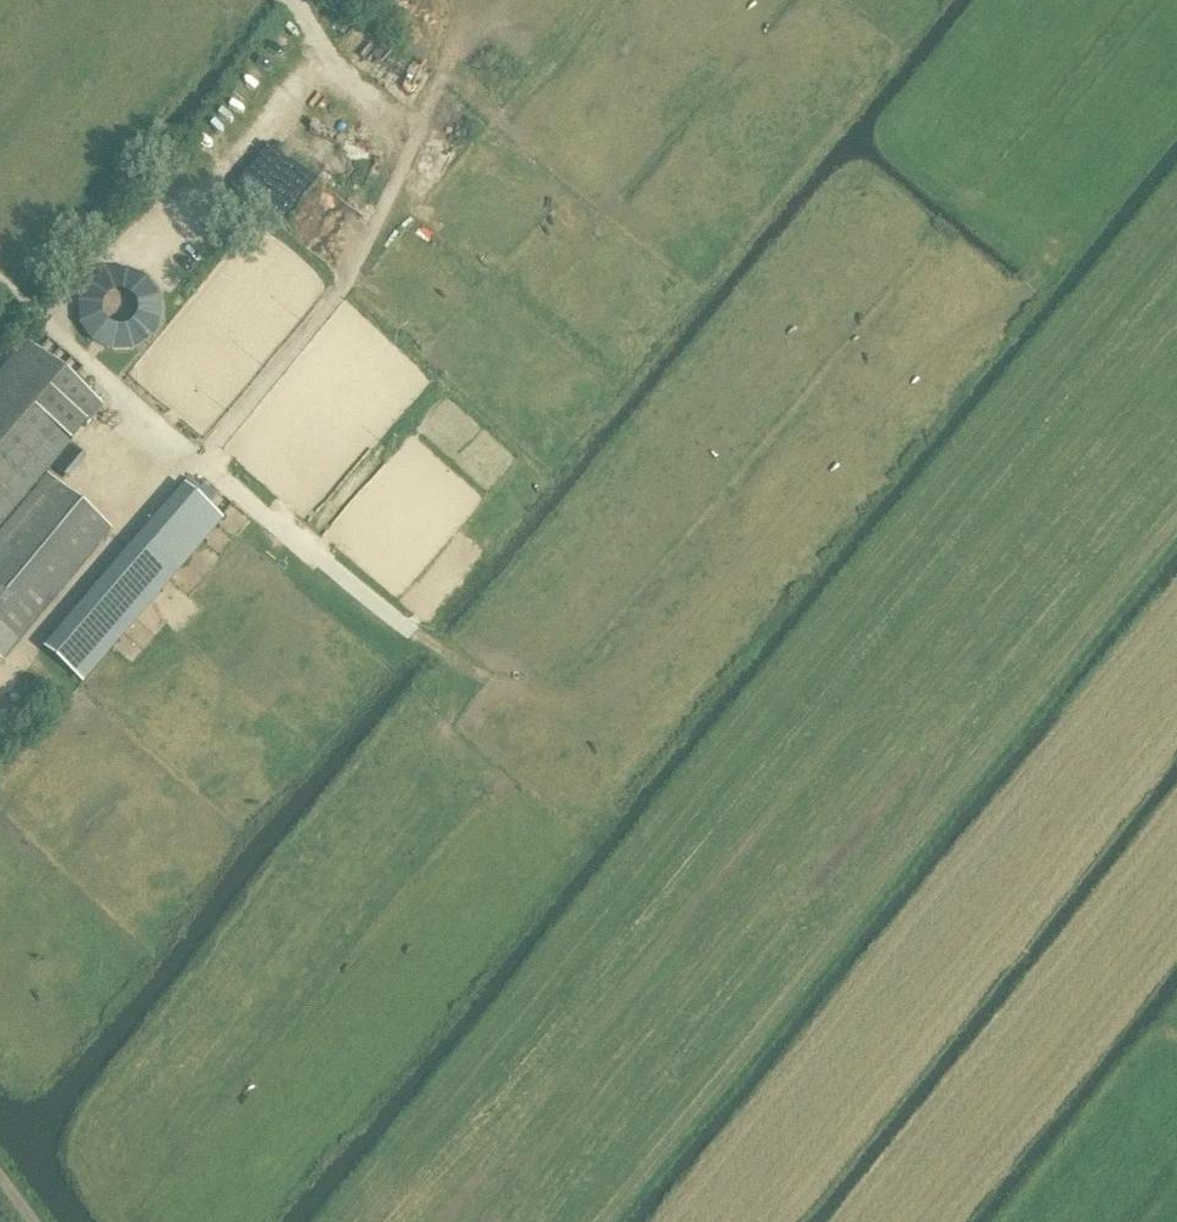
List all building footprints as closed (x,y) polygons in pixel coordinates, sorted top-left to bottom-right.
[(25,343),(0,373),(0,527),(100,406),(25,343)] [(2,660),(110,529),(52,480),(0,543),(0,658),(2,660)] [(181,486),(129,547),(133,551),(45,654),(78,682),(218,518),(181,486)]
